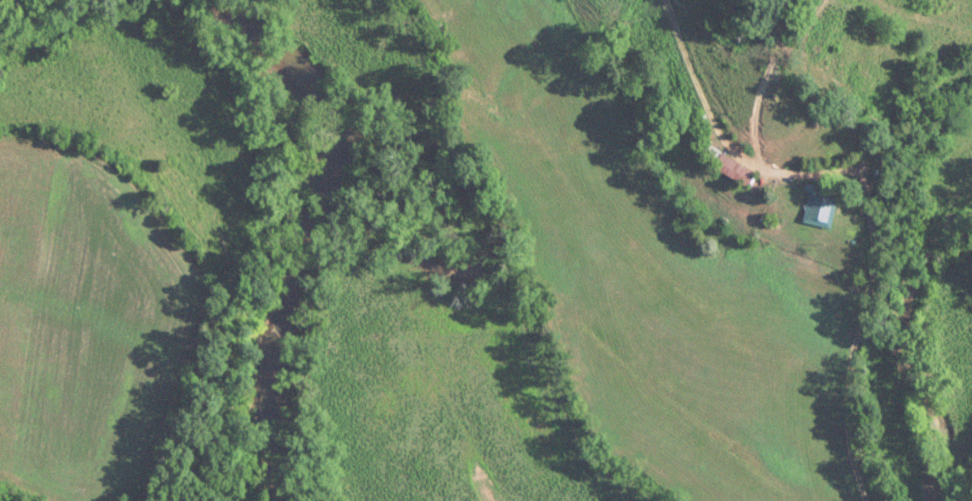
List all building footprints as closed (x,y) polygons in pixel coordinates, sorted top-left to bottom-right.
[(754,172),(705,148),(697,165),(746,188),(754,172)] [(831,202),(813,196),(806,219),(824,224),(831,202)]
